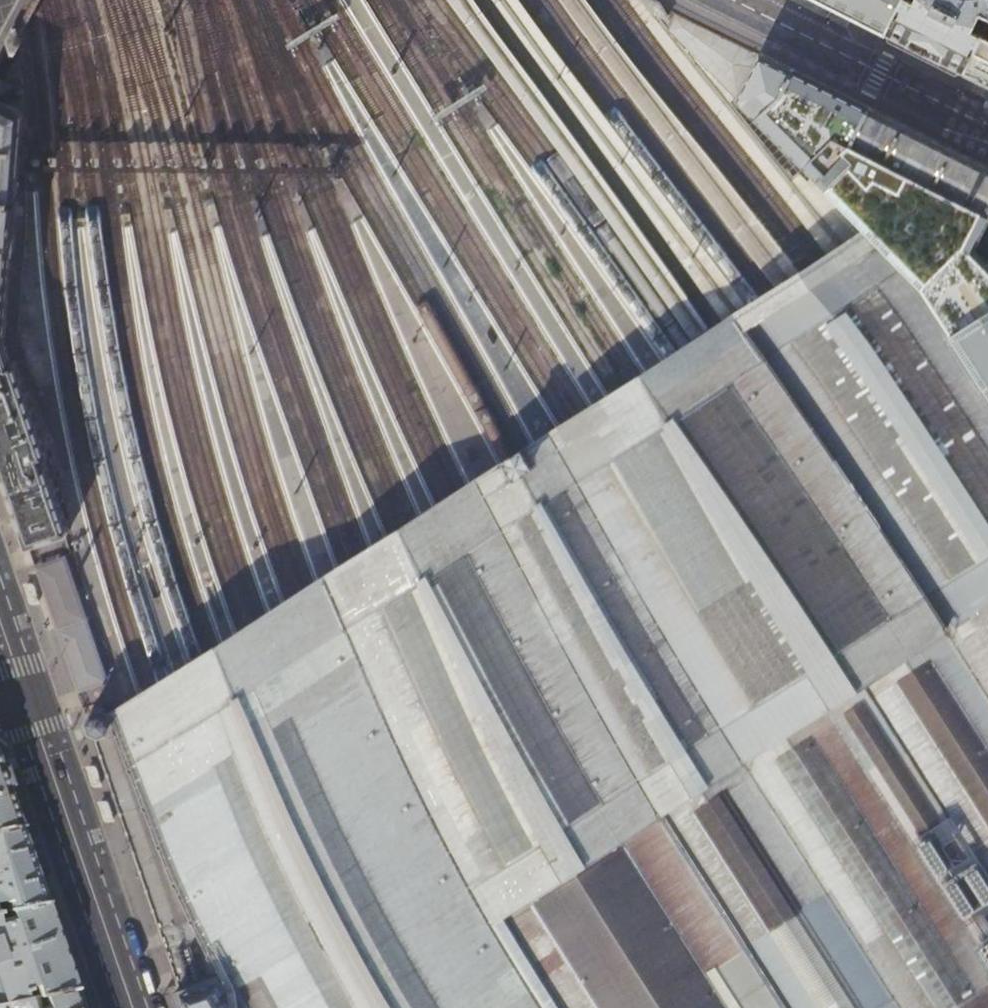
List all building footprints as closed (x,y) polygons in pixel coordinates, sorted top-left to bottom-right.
[(835,6),(885,32),(901,0),(822,0),(835,6)] [(885,32),(922,50),(965,72),(987,26),(987,0),(901,0),(885,32)] [(738,98),(761,53),(678,11),(669,29),(738,98)] [(965,72),(987,83),(987,26),(965,72)] [(789,66),(761,53),(738,98),(817,177),(850,144),(869,108),(789,66)] [(27,546),(66,534),(67,530),(42,454),(46,452),(47,450),(15,355),(12,354),(8,355),(1,332),(9,244),(11,244),(12,228),(13,228),(14,212),(13,212),(15,194),(13,194),(20,106),(0,97),(0,465),(27,546)] [(850,144),(987,212),(987,168),(951,149),(869,108),(850,144)] [(817,177),(137,688),(116,701),(109,707),(111,713),(109,714),(101,710),(92,712),(88,721),(91,730),(178,986),(185,1007),(987,1007),(987,212),(850,144),(817,177)] [(36,568),(54,622),(77,690),(106,680),(67,556),(62,558),(35,566),(36,568)] [(18,827),(0,830),(0,901),(3,901),(5,911),(44,903),(27,854),(18,827)] [(73,989),(56,939),(44,903),(5,911),(0,912),(0,1003),(73,989)] [(0,1003),(0,1007),(80,1007),(73,989),(0,1003)]
